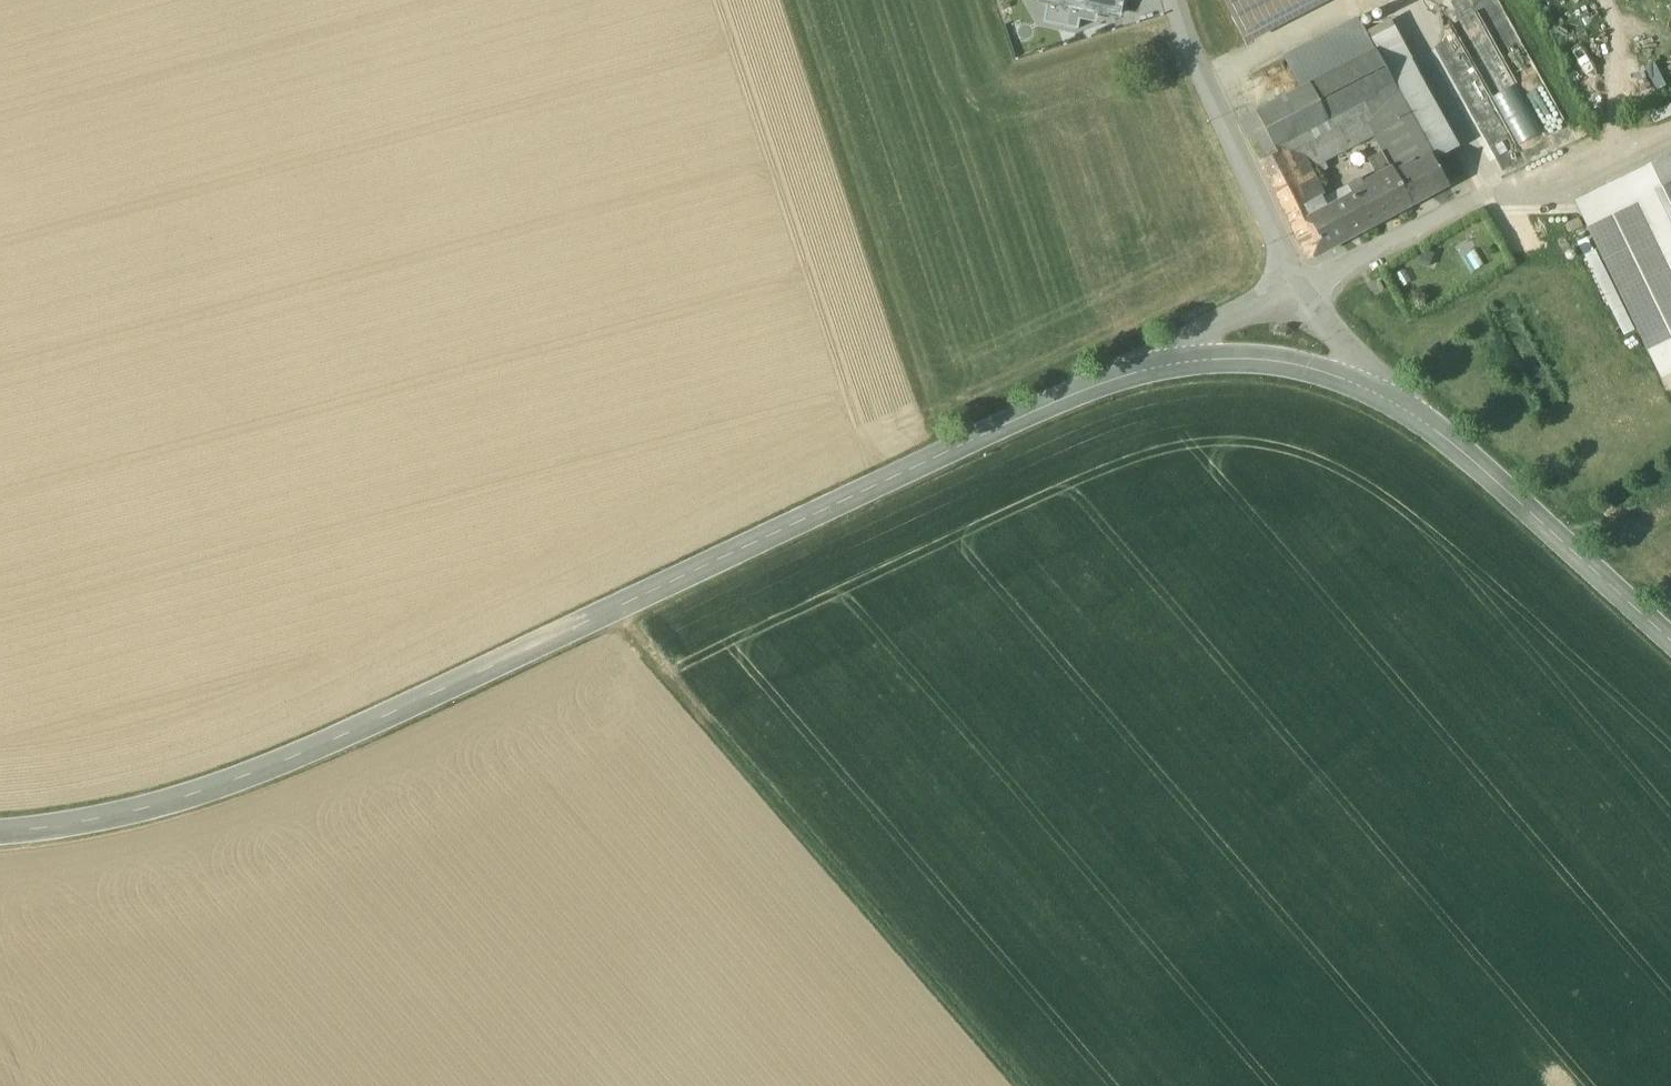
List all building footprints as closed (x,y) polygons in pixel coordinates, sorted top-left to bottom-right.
[(1118,17),(1122,0),(1041,0),(1041,2),(1048,4),(1044,22),(1077,29),(1080,18),(1095,22),(1097,13),(1118,17)] [(1244,38),(1317,0),(1224,0),(1244,38)] [(1367,34),(1359,18),(1285,58),(1301,88),(1309,84),(1358,58),(1375,50),(1367,34)] [(1460,146),(1391,21),(1367,34),(1375,50),(1376,49),(1395,84),(1434,154),(1432,155),(1435,160),(1460,146)] [(1395,84),(1376,49),(1375,50),(1358,58),(1376,95),(1395,84)] [(1447,52),(1439,56),(1500,174),(1524,162),(1480,78),(1462,88),(1455,75),(1458,73),(1447,52)] [(1358,58),(1309,84),(1329,122),(1333,120),(1374,96),(1376,95),(1358,58)] [(1520,78),(1521,149),(1543,149),(1543,124),(1553,124),(1552,77),(1520,78)] [(1301,88),(1256,112),(1275,148),(1320,126),(1329,122),(1309,84),(1301,88)] [(1434,154),(1395,84),(1376,95),(1374,96),(1391,127),(1411,162),(1412,164),(1432,155),(1434,154)] [(1374,96),(1333,120),(1329,122),(1320,126),(1275,148),(1277,153),(1282,150),(1308,202),(1313,217),(1329,208),(1319,188),(1324,185),(1315,167),(1391,127),(1374,96)] [(1256,112),(1240,120),(1260,161),(1277,153),(1275,148),(1256,112)] [(1308,202),(1282,150),(1277,153),(1260,161),(1308,259),(1329,248),(1313,217),(1308,202)] [(1432,155),(1412,164),(1429,194),(1448,184),(1435,160),(1432,155)] [(1590,197),(1670,365),(1670,158),(1590,197)] [(1411,162),(1395,170),(1412,203),(1429,194),(1412,164),(1411,162)] [(1329,208),(1313,217),(1329,248),(1412,203),(1395,170),(1393,168),(1364,184),(1361,178),(1348,186),(1353,195),(1329,208)] [(1569,245),(1569,243),(1569,241),(1568,239),(1566,238),(1564,237),(1562,238),(1560,239),(1559,241),(1558,243),(1559,245),(1560,247),(1562,248),(1564,248),(1566,248),(1568,247),(1569,245)] [(1575,257),(1575,255),(1575,253),(1574,251),(1572,250),(1570,250),(1568,250),(1566,251),(1565,253),(1564,255),(1565,257),(1566,259),(1568,260),(1570,261),(1572,260),(1574,259),(1575,257)]
